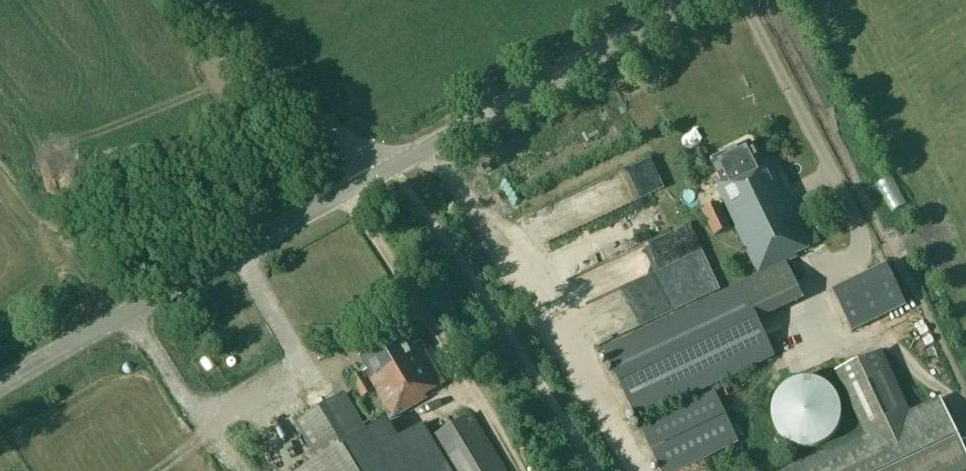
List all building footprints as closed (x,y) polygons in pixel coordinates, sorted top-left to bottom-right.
[(794,198),(786,202),(768,164),(765,165),(763,161),(758,164),(747,142),(710,160),(720,181),(715,184),(717,188),(715,189),(760,284),(742,292),(738,284),(601,349),(636,422),(773,356),(756,320),(801,299),(783,261),(795,255),(794,253),(816,242),(794,198)] [(655,163),(533,210),(543,234),(552,231),(545,213),(580,199),(589,223),(666,193),(655,163)] [(718,203),(701,211),(712,235),(729,227),(718,203)] [(884,264),(830,290),(850,330),(904,304),(884,264)] [(419,342),(410,348),(400,331),(359,356),(367,369),(350,380),(361,397),(372,390),(366,380),(367,379),(390,417),(425,396),(423,394),(444,382),(419,342)] [(866,432),(787,470),(961,470),(965,469),(965,454),(939,398),(908,413),(878,351),(837,371),(866,432)] [(822,441),(826,439),(829,436),(832,433),(833,431),(834,429),(835,427),(836,425),(837,422),(838,418),(839,415),(839,413),(839,410),(838,408),(838,406),(837,403),(836,399),(834,396),(832,393),(829,390),(827,388),(823,385),(820,383),(816,382),(812,380),(808,380),(806,380),(801,380),(798,381),(796,382),(793,383),(788,385),(786,387),(783,389),(782,391),(780,393),(778,395),(776,398),(776,401),(775,403),(774,406),(773,408),(773,412),(773,415),(773,417),(774,421),(774,422),(776,425),(778,429),(779,432),(781,434),(782,436),(785,438),(789,441),(791,442),(793,443),(796,444),(798,445),(804,446),(807,446),(812,445),(816,444),(819,443),(822,441)] [(639,427),(660,470),(675,470),(736,442),(713,392),(639,427)] [(368,433),(343,393),(303,417),(327,455),(302,470),(445,470),(418,426),(396,439),(386,422),(368,433)] [(432,436),(452,470),(505,470),(470,413),(432,436)]
